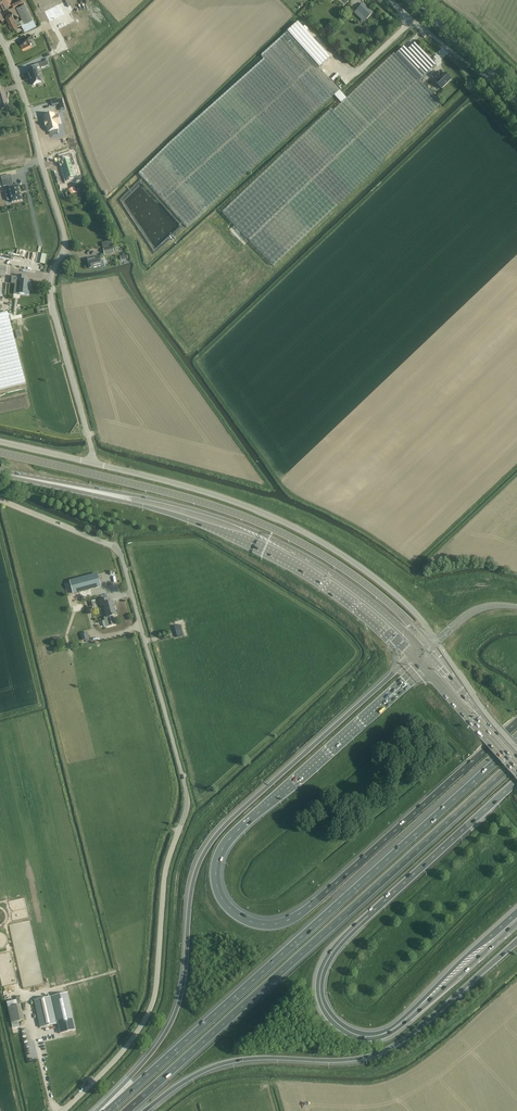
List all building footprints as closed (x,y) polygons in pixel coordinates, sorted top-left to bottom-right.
[(1,9),(4,8),(4,9),(9,7),(8,5),(11,4),(10,2),(11,1),(10,0),(0,0),(0,6),(1,9)] [(43,14),(49,20),(63,6),(57,0),(43,14)] [(33,19),(26,5),(24,3),(16,7),(22,19),(19,20),(18,17),(15,18),(12,13),(6,16),(11,28),(18,25),(21,23),(25,32),(37,26),(33,18),(33,19)] [(357,10),(366,20),(367,19),(373,13),(363,4),(357,10)] [(186,228),(334,96),(339,90),(319,68),(330,58),(298,23),(261,56),(264,59),(171,143),(139,174),(186,228)] [(24,49),(31,45),(28,38),(23,40),(24,41),(21,43),(24,49)] [(320,122),(222,213),(241,232),(274,267),(310,232),(329,214),(382,163),(381,161),(441,103),(420,81),(436,65),(431,61),(421,50),(414,44),(407,51),(404,47),(398,53),(395,55),(394,54),(347,99),(341,104),(334,112),(332,110),(329,112),(319,122),(320,122)] [(28,72),(29,76),(31,81),(31,80),(33,86),(34,86),(42,83),(37,69),(40,68),(38,64),(31,67),(32,70),(28,72)] [(437,71),(431,77),(436,81),(434,83),(441,90),(442,90),(451,80),(444,73),(442,75),(437,71)] [(339,91),(334,95),(341,103),(347,99),(339,91)] [(62,99),(51,102),(52,107),(63,104),(62,99)] [(54,115),(44,117),(46,122),(44,123),(46,128),(47,128),(49,133),(58,130),(57,125),(60,124),(58,117),(55,118),(54,115)] [(63,162),(61,162),(66,178),(74,175),(71,167),(75,166),(71,155),(61,158),(63,162)] [(11,179),(2,181),(3,187),(8,186),(9,187),(8,188),(8,190),(11,200),(11,203),(22,200),(18,185),(12,187),(12,185),(11,179)] [(105,256),(115,253),(113,247),(103,249),(105,256)] [(100,261),(99,258),(87,261),(89,268),(89,269),(101,266),(101,267),(105,267),(103,261),(100,261)] [(14,284),(13,294),(19,294),(28,295),(29,282),(25,282),(26,277),(16,276),(16,277),(16,281),(16,285),(14,284)] [(25,383),(7,312),(0,314),(0,389),(25,383)] [(80,593),(101,587),(98,574),(70,581),(73,595),(80,593)] [(100,600),(98,601),(100,606),(103,605),(107,618),(104,619),(105,622),(103,622),(103,623),(104,627),(105,628),(107,627),(107,628),(115,625),(113,617),(117,616),(113,602),(110,603),(109,598),(108,598),(107,595),(102,596),(103,600),(100,600)] [(181,625),(173,627),(174,630),(176,638),(183,636),(181,628),(181,625)] [(87,632),(81,634),(82,641),(89,639),(87,632)] [(67,993),(51,997),(59,1034),(75,1030),(67,993)] [(50,997),(34,1001),(40,1027),(56,1024),(50,997)] [(18,1022),(23,1021),(24,1020),(20,1005),(7,1008),(11,1023),(18,1022)]
